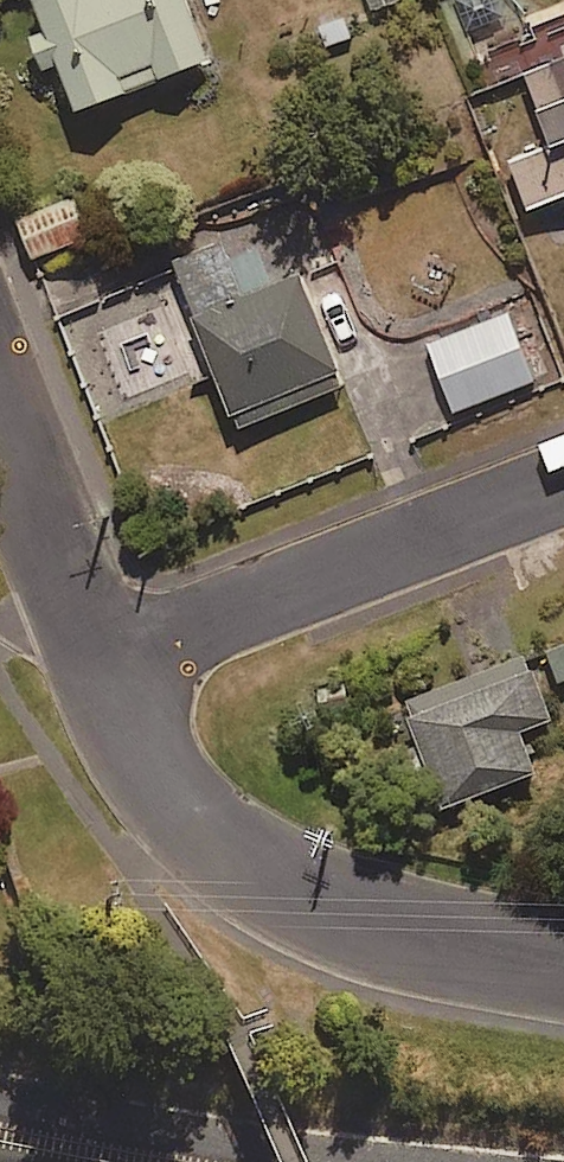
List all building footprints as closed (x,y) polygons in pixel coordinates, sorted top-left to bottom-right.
[(63,80),(79,118),(211,63),(185,0),(43,0),(32,5),(45,36),(26,44),(44,88),(63,80)] [(511,167),(529,214),(563,200),(563,37),(517,56),(554,150),(511,167)] [(302,277),(274,288),(261,253),(229,265),(220,243),(172,262),(238,430),(345,388),(302,277)] [(532,381),(506,310),(427,338),(453,410),(532,381)] [(549,654),(559,685),(563,684),(563,649),(549,654)] [(529,658),(406,704),(447,811),(538,777),(522,735),(553,723),(529,658)]
